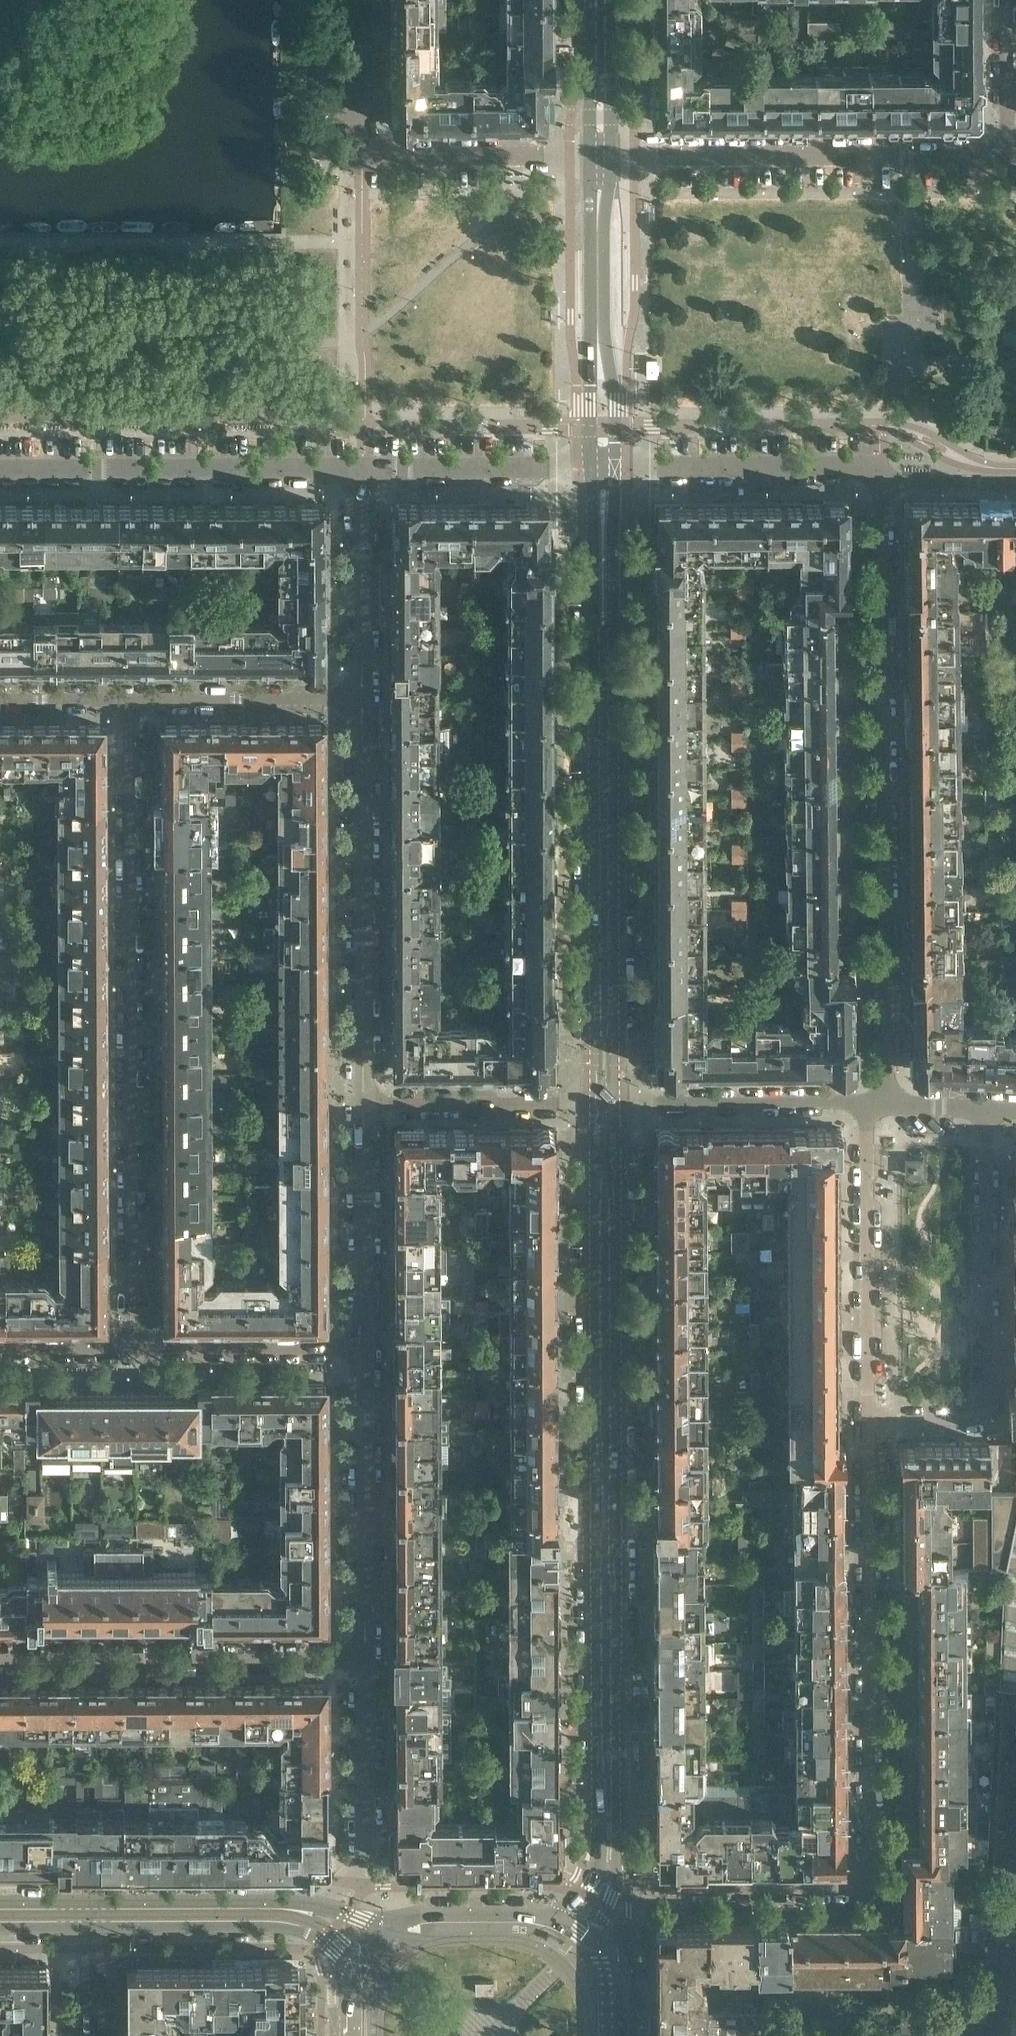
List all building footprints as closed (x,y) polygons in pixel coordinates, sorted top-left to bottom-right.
[(551,0),(502,0),(502,11),(506,11),(507,50),(511,50),(511,75),(507,75),(507,82),(501,88),(501,93),(546,93),(546,91),(552,91),(551,0)] [(695,0),(651,0),(651,22),(695,21),(695,0)] [(980,28),(980,3),(936,3),(937,29),(980,28)] [(432,30),(432,5),(391,6),(391,30),(432,30)] [(739,20),(739,11),(730,11),(727,16),(727,20),(739,20)] [(739,31),(739,24),(739,20),(727,20),(727,49),(739,49),(739,41),(739,31)] [(485,30),(485,21),(471,21),(471,30),(485,30)] [(695,49),(695,21),(651,22),(651,50),(695,49)] [(900,29),(900,21),(874,21),(874,29),(887,29),(900,29)] [(919,29),(919,21),(900,21),(900,29),(905,29),(913,29),(919,29)] [(981,54),(980,28),(937,29),(937,54),(981,54)] [(433,54),(432,30),(391,30),(392,54),(433,54)] [(485,39),(485,30),(471,30),(471,39),(485,39)] [(874,36),(874,30),(836,30),(836,41),(843,41),(856,40),(874,40),(874,36)] [(758,41),(758,31),(739,31),(739,41),(758,41)] [(773,41),(773,31),(758,31),(758,41),(773,41)] [(707,121),(707,77),(691,77),(691,65),(694,65),(695,64),(695,49),(651,50),(651,117),(656,121),(707,121)] [(723,57),(723,49),(713,49),(713,57),(723,57)] [(433,79),(433,54),(392,54),(392,79),(425,79),(433,79)] [(486,62),(486,54),(471,54),(471,62),(486,62)] [(981,79),(981,54),(937,54),(937,61),(938,62),(938,67),(941,70),(941,78),(941,79),(981,79)] [(501,81),(495,75),(492,75),(492,79),(497,84),(501,81)] [(898,120),(898,76),(870,77),(871,121),(898,120)] [(925,120),(925,78),(926,78),(926,76),(898,76),(898,120),(925,120)] [(734,121),(734,77),(707,77),(707,121),(734,121)] [(762,121),(762,77),(734,77),(734,121),(762,121)] [(789,121),(789,77),(762,77),(762,121),(789,121)] [(816,121),(816,77),(789,77),(789,121),(816,121)] [(843,121),(843,77),(816,77),(816,121),(843,121)] [(871,121),(870,77),(843,77),(843,121),(871,121)] [(981,116),(981,79),(941,79),(941,78),(926,78),(925,78),(925,120),(977,120),(981,116)] [(425,122),(425,79),(392,79),(392,122),(425,122)] [(448,122),(448,81),(433,82),(433,79),(425,79),(425,122),(448,122)] [(471,122),(471,81),(448,81),(448,122),(471,122)] [(546,122),(546,93),(501,93),(501,88),(497,84),(491,84),(488,81),(471,81),(471,122),(546,122)] [(648,360),(647,376),(657,376),(657,369),(659,369),(659,363),(657,363),(657,360),(648,360)] [(951,532),(951,502),(907,503),(907,537),(933,537),(933,532),(951,532)] [(981,546),(981,502),(951,502),(951,532),(951,536),(960,536),(963,540),(970,540),(975,546),(981,546)] [(1009,529),(1009,502),(981,502),(981,546),(991,546),(991,547),(995,552),(1008,552),(1009,549),(1009,529)] [(681,547),(681,503),(658,504),(658,536),(653,536),(653,547),(681,547)] [(709,550),(709,503),(681,503),(681,547),(691,547),(692,545),(698,550),(709,550)] [(736,553),(736,503),(709,503),(709,550),(716,550),(716,553),(736,553)] [(765,549),(765,503),(736,503),(736,553),(753,553),(753,549),(765,549)] [(792,544),(792,503),(765,503),(765,549),(773,549),(773,552),(780,552),(782,549),(788,549),(790,545),(792,544)] [(820,553),(820,503),(792,503),(792,544),(802,545),(802,553),(820,553)] [(848,553),(847,503),(820,503),(820,553),(848,553)] [(323,534),(323,504),(289,505),(289,535),(323,534)] [(421,555),(421,504),(393,504),(393,547),(394,547),(394,555),(421,555)] [(447,546),(447,504),(421,504),(421,555),(434,555),(434,554),(434,546),(447,546)] [(471,546),(471,504),(447,504),(447,546),(471,546)] [(496,544),(496,504),(471,504),(471,546),(471,550),(493,550),(496,545),(496,544)] [(521,533),(521,504),(496,504),(496,544),(504,544),(506,540),(513,539),(513,551),(526,551),(526,549),(526,533),(521,533)] [(548,536),(548,525),(548,504),(521,504),(521,533),(526,533),(526,549),(553,549),(553,536),(548,536)] [(19,505),(0,505),(0,545),(4,545),(4,548),(19,548),(19,505)] [(44,548),(44,505),(19,505),(19,548),(44,548)] [(68,548),(68,505),(44,505),(44,548),(68,548)] [(93,548),(93,505),(68,505),(68,548),(93,548)] [(117,548),(117,505),(93,505),(93,548),(117,548)] [(141,547),(141,505),(117,505),(117,548),(141,547)] [(166,547),(166,546),(166,505),(141,505),(141,547),(166,547)] [(190,546),(190,505),(166,505),(166,546),(190,546)] [(215,546),(215,505),(190,505),(190,546),(215,546)] [(239,546),(239,505),(215,505),(215,546),(239,546)] [(264,546),(264,505),(239,505),(239,546),(264,546)] [(289,535),(289,505),(264,505),(264,546),(268,546),(272,542),(282,542),(289,535)] [(951,553),(951,536),(951,532),(933,532),(933,537),(907,537),(908,563),(957,562),(957,552),(951,553)] [(323,558),(323,534),(289,535),(282,542),(282,559),(323,558)] [(695,561),(695,552),(691,547),(681,547),(653,547),(653,571),(698,571),(698,562),(695,561)] [(553,574),(553,549),(526,549),(526,551),(513,551),(510,554),(510,560),(506,565),(506,575),(553,574)] [(848,578),(848,553),(820,553),(802,553),(797,558),(798,566),(802,566),(802,578),(848,578)] [(435,579),(435,555),(434,555),(421,555),(394,555),(394,579),(435,579)] [(323,584),(323,558),(282,559),(282,585),(323,584)] [(952,586),(952,571),(957,571),(957,562),(908,563),(908,586),(952,586)] [(19,585),(19,571),(11,571),(11,583),(15,583),(15,585),(19,585)] [(698,600),(698,571),(653,571),(653,600),(698,600)] [(256,585),(256,572),(247,572),(247,585),(253,585),(256,585)] [(44,585),(44,574),(33,575),(33,585),(44,585)] [(56,585),(56,574),(44,574),(44,585),(56,585)] [(93,585),(93,574),(81,574),(81,585),(90,585),(93,585)] [(105,585),(105,574),(93,574),(93,585),(101,585),(105,585)] [(142,585),(141,574),(129,574),(129,585),(134,585),(142,585)] [(154,585),(154,574),(141,574),(142,585),(146,585),(154,585)] [(553,602),(553,574),(506,575),(506,592),(510,591),(510,602),(553,602)] [(191,585),(191,576),(180,576),(180,585),(191,585)] [(201,585),(201,576),(191,576),(191,585),(201,585)] [(239,585),(239,576),(228,576),(228,585),(239,585)] [(848,601),(848,578),(802,578),(802,593),(793,593),(790,595),(790,611),(832,611),(832,601),(848,601)] [(435,603),(435,579),(394,579),(394,604),(435,603)] [(323,609),(323,584),(282,585),(282,609),(323,609)] [(24,585),(19,585),(15,585),(15,591),(15,599),(24,599),(24,585)] [(33,599),(33,585),(24,585),(24,599),(33,599)] [(56,596),(56,585),(44,585),(44,596),(56,596)] [(68,585),(56,585),(56,596),(68,596),(68,585)] [(101,585),(93,585),(90,585),(90,596),(101,596),(101,585)] [(112,585),(105,585),(101,585),(101,596),(112,596),(112,585)] [(146,585),(142,585),(134,585),(134,596),(146,596),(146,585)] [(159,596),(158,585),(154,585),(146,585),(146,596),(159,596)] [(180,594),(180,585),(170,585),(169,594),(180,594)] [(217,594),(217,585),(205,585),(205,594),(217,594)] [(228,594),(228,585),(217,585),(217,594),(228,594)] [(253,594),(253,585),(247,585),(241,585),(241,594),(253,594)] [(264,594),(264,585),(256,585),(253,585),(253,594),(264,594)] [(952,600),(952,586),(908,586),(908,611),(958,610),(958,600),(952,600)] [(754,610),(754,590),(745,590),(745,610),(754,610)] [(1009,609),(1009,591),(1000,591),(1000,610),(1009,609)] [(698,628),(698,600),(653,600),(653,628),(698,628)] [(553,630),(553,602),(510,602),(510,613),(507,613),(507,630),(553,630)] [(435,628),(435,603),(394,604),(394,628),(435,628)] [(323,633),(323,609),(282,609),(282,616),(285,619),(285,627),(291,633),(323,633)] [(952,635),(952,621),(958,621),(958,610),(908,611),(908,636),(952,635)] [(832,636),(832,611),(790,611),(782,611),(782,622),(788,622),(788,636),(832,636)] [(194,665),(193,622),(169,622),(169,625),(170,665),(194,665)] [(217,665),(217,622),(193,622),(194,665),(217,665)] [(241,665),(241,622),(217,622),(217,665),(241,665)] [(265,665),(265,622),(241,622),(241,665),(265,665)] [(291,665),(291,633),(285,627),(276,627),(271,623),(265,622),(265,665),(291,665)] [(1009,635),(1009,624),(1001,624),(1001,635),(1009,635)] [(11,625),(0,625),(0,665),(11,665),(11,625)] [(34,665),(33,625),(11,625),(11,665),(34,665)] [(56,665),(56,625),(33,625),(34,665),(56,665)] [(79,665),(79,625),(56,625),(56,665),(79,665)] [(102,665),(101,625),(79,625),(79,665),(102,665)] [(124,665),(124,625),(101,625),(102,665),(124,665)] [(147,665),(146,625),(124,625),(124,665),(147,665)] [(170,665),(169,625),(146,625),(147,665),(170,665)] [(435,652),(435,628),(394,628),(394,652),(435,652)] [(698,656),(698,628),(653,628),(654,656),(698,656)] [(554,659),(553,630),(507,630),(507,648),(510,648),(511,659),(554,659)] [(324,665),(323,633),(291,633),(291,665),(324,665)] [(953,650),(952,635),(908,636),(909,661),(958,660),(958,650),(953,650)] [(1009,645),(1009,639),(1009,635),(1001,635),(1001,645),(1009,645)] [(833,661),(832,636),(788,636),(788,651),(782,651),(782,661),(833,661)] [(435,677),(435,652),(394,652),(394,662),(393,662),(394,677),(434,676),(434,677),(435,677)] [(698,683),(698,656),(654,656),(654,684),(698,683)] [(554,686),(554,659),(511,659),(511,669),(507,669),(507,686),(554,686)] [(953,685),(953,671),(959,671),(958,660),(909,661),(909,686),(953,685)] [(833,686),(833,661),(782,661),(783,672),(789,672),(789,686),(833,686)] [(1010,685),(1010,674),(1001,674),(1002,685),(1010,685)] [(434,701),(434,677),(434,676),(394,677),(394,701),(434,701)] [(698,712),(698,683),(654,684),(654,712),(698,712)] [(953,700),(953,685),(909,686),(909,711),(959,710),(959,700),(953,700)] [(1010,695),(1010,688),(1010,685),(1002,685),(1002,695),(1010,695)] [(554,714),(554,686),(507,686),(507,703),(511,703),(511,714),(554,714)] [(833,711),(833,686),(789,686),(789,701),(783,701),(783,711),(833,711)] [(434,726),(434,701),(394,701),(394,726),(434,726)] [(954,735),(953,721),(959,721),(959,710),(909,711),(910,736),(954,735)] [(833,736),(833,711),(773,712),(773,722),(779,722),(779,737),(789,736),(833,736)] [(698,740),(698,712),(654,712),(654,740),(698,740)] [(554,742),(554,714),(511,714),(511,725),(507,725),(507,743),(554,742)] [(1010,735),(1010,724),(1002,724),(1002,735),(1010,735)] [(25,765),(24,725),(2,725),(2,765),(25,765)] [(47,765),(47,725),(24,725),(25,765),(47,765)] [(70,765),(70,759),(70,725),(47,725),(47,765),(63,765),(70,765)] [(104,759),(104,725),(70,725),(70,759),(104,759)] [(200,756),(200,725),(164,725),(164,756),(200,756)] [(224,765),(224,725),(200,725),(200,756),(206,756),(207,765),(224,765)] [(249,766),(248,725),(224,725),(224,765),(224,766),(249,766)] [(274,756),(273,725),(248,725),(249,766),(264,766),(274,756)] [(324,756),(324,725),(273,725),(274,756),(282,756),(324,756)] [(434,750),(434,726),(394,726),(394,750),(434,750)] [(954,750),(954,735),(910,736),(910,761),(960,760),(959,750),(954,750)] [(1010,745),(1010,737),(1010,735),(1002,735),(1002,745),(1010,745)] [(834,761),(833,736),(789,736),(790,751),(784,751),(784,761),(834,761)] [(698,767),(698,740),(654,740),(654,768),(698,767)] [(554,770),(554,752),(554,742),(507,743),(507,760),(511,760),(511,771),(554,770)] [(434,775),(434,750),(394,750),(394,775),(434,775)] [(204,771),(207,765),(206,756),(200,756),(164,756),(164,780),(204,780),(204,771)] [(324,781),(324,756),(282,756),(282,781),(324,781)] [(104,782),(104,759),(70,759),(70,765),(63,765),(63,785),(60,785),(60,786),(77,786),(77,782),(104,782)] [(954,785),(954,771),(960,771),(960,760),(910,761),(910,786),(954,785)] [(834,786),(834,761),(784,761),(784,772),(790,772),(790,786),(834,786)] [(702,799),(702,792),(698,792),(698,767),(654,768),(654,823),(698,823),(698,799),(702,799)] [(554,798),(554,770),(511,771),(511,781),(508,781),(508,792),(508,798),(554,798)] [(1011,785),(1011,774),(1002,774),(1003,785),(1011,785)] [(435,799),(434,775),(394,775),(394,799),(435,799)] [(204,804),(204,780),(164,780),(164,804),(204,804)] [(324,805),(324,781),(282,781),(282,805),(324,805)] [(104,804),(104,782),(77,782),(77,786),(60,786),(60,804),(62,804),(104,804)] [(954,801),(954,785),(910,786),(911,813),(960,812),(960,801),(954,801)] [(1011,795),(1011,786),(1011,785),(1003,785),(1003,795),(1011,795)] [(834,811),(834,786),(790,786),(790,801),(784,801),(784,811),(834,811)] [(554,826),(554,798),(508,798),(508,805),(508,815),(511,815),(512,827),(554,826)] [(435,823),(435,799),(394,799),(394,824),(435,823)] [(104,829),(104,804),(62,804),(62,829),(104,829)] [(208,830),(208,804),(204,804),(164,804),(164,831),(208,830)] [(324,830),(324,805),(282,805),(282,830),(324,830)] [(835,836),(834,811),(784,811),(784,822),(790,822),(791,836),(835,836)] [(955,837),(955,823),(960,823),(960,812),(911,813),(911,838),(955,837)] [(435,848),(435,823),(394,824),(394,848),(435,848)] [(698,851),(698,823),(654,823),(654,852),(698,851)] [(1011,836),(1011,825),(1003,825),(1003,836),(1011,836)] [(104,853),(104,829),(62,829),(62,853),(104,853)] [(208,853),(208,830),(164,831),(164,854),(208,853)] [(324,853),(324,830),(282,830),(282,854),(324,853)] [(835,861),(835,836),(791,836),(791,851),(785,851),(785,861),(835,861)] [(955,852),(955,837),(911,838),(911,863),(961,863),(961,852),(955,852)] [(1011,838),(1001,838),(1001,856),(1012,856),(1011,838)] [(435,872),(435,848),(394,848),(394,872),(435,872)] [(698,879),(698,851),(654,852),(654,879),(698,879)] [(104,878),(104,853),(62,853),(62,878),(104,878)] [(208,879),(208,853),(164,854),(164,879),(208,879)] [(324,878),(324,853),(282,854),(282,878),(324,878)] [(835,886),(835,861),(785,861),(785,872),(791,872),(791,886),(835,886)] [(955,888),(955,874),(961,874),(961,863),(911,863),(911,888),(955,888)] [(435,897),(435,872),(394,872),(394,897),(435,897)] [(1012,887),(1012,876),(1004,876),(1004,887),(1012,887)] [(104,901),(104,878),(62,878),(63,901),(104,901)] [(257,903),(257,878),(246,879),(245,903),(257,903)] [(324,902),(324,878),(282,878),(282,903),(324,902)] [(208,903),(208,879),(164,879),(164,903),(208,903)] [(698,907),(698,879),(654,879),(654,907),(698,907)] [(554,910),(554,883),(512,883),(512,894),(508,894),(508,910),(554,910)] [(835,911),(835,886),(791,886),(791,901),(785,901),(785,911),(835,911)] [(1012,897),(1012,887),(1004,887),(1004,897),(1012,897)] [(956,902),(955,888),(911,888),(912,914),(961,913),(961,902),(956,902)] [(435,921),(435,897),(394,897),(394,921),(435,921)] [(105,926),(104,901),(63,901),(63,926),(105,926)] [(324,927),(324,909),(324,902),(282,903),(283,927),(324,927)] [(208,927),(208,903),(164,903),(164,927),(208,927)] [(698,936),(698,907),(654,907),(654,936),(698,936)] [(554,939),(554,910),(508,910),(508,928),(512,928),(512,939),(554,939)] [(836,936),(835,911),(785,911),(786,922),(792,922),(792,936),(836,936)] [(956,938),(956,924),(962,924),(961,913),(912,914),(912,939),(956,938)] [(435,945),(435,921),(394,921),(394,945),(435,945)] [(105,950),(105,926),(63,926),(63,950),(105,950)] [(1013,937),(1013,929),(1013,926),(1004,926),(1004,937),(1013,937)] [(208,951),(208,927),(164,927),(165,951),(208,951)] [(324,951),(324,927),(283,927),(283,951),(324,951)] [(698,963),(698,936),(654,936),(654,963),(698,963)] [(836,961),(836,936),(792,936),(792,951),(786,951),(786,962),(796,962),(796,961),(836,961)] [(1013,948),(1013,937),(1004,937),(1005,948),(1013,948)] [(956,952),(956,938),(912,939),(912,961),(956,960),(962,960),(961,952),(956,952)] [(554,967),(554,939),(512,939),(512,950),(509,950),(509,967),(554,967)] [(435,969),(435,945),(394,945),(394,970),(435,969)] [(105,975),(105,950),(63,950),(63,975),(105,975)] [(208,976),(208,951),(165,951),(165,976),(208,976)] [(325,976),(324,951),(283,951),(283,976),(325,976)] [(957,988),(956,960),(912,961),(913,989),(957,988)] [(853,992),(852,970),(836,970),(836,961),(796,961),(796,962),(796,975),(799,978),(808,978),(808,992),(853,992)] [(698,991),(698,963),(654,963),(654,991),(698,991)] [(554,995),(554,967),(509,967),(509,983),(513,983),(513,995),(554,995)] [(435,994),(435,969),(394,970),(394,994),(435,994)] [(105,998),(105,975),(63,975),(63,998),(105,998)] [(208,1001),(208,976),(165,976),(165,1001),(208,1001)] [(325,1000),(325,976),(283,976),(283,1000),(325,1000)] [(957,1016),(957,988),(913,989),(913,1017),(938,1017),(957,1016)] [(699,1018),(698,991),(654,991),(655,1018),(699,1018)] [(772,1004),(772,992),(754,993),(754,1004),(772,1004)] [(853,1016),(853,992),(808,992),(808,1006),(804,1006),(804,1012),(808,1017),(853,1016)] [(435,1019),(435,994),(394,994),(394,1019),(423,1018),(435,1018),(435,1019)] [(554,995),(513,995),(508,995),(508,1019),(555,1019),(554,995)] [(105,1024),(105,998),(63,998),(63,1024),(105,1024)] [(325,1025),(325,1000),(283,1000),(283,1025),(325,1025)] [(208,1025),(208,1001),(165,1001),(165,1025),(208,1025)] [(753,1069),(754,1019),(754,1016),(743,1016),(742,1017),(742,1021),(729,1021),(729,1068),(751,1068),(751,1069),(753,1069)] [(853,1042),(853,1016),(808,1017),(808,1024),(811,1027),(811,1033),(804,1033),(804,1042),(853,1042)] [(966,1071),(965,1026),(957,1026),(957,1016),(938,1017),(939,1070),(966,1071)] [(939,1070),(938,1017),(913,1017),(914,1069),(939,1070)] [(423,1069),(423,1018),(394,1019),(395,1069),(423,1069)] [(450,1069),(450,1029),(435,1029),(435,1019),(435,1018),(423,1018),(423,1069),(450,1069)] [(703,1038),(703,1030),(699,1027),(699,1018),(655,1018),(655,1042),(680,1042),(680,1038),(703,1038)] [(555,1044),(555,1019),(508,1019),(508,1031),(512,1035),(512,1042),(528,1042),(528,1044),(555,1044)] [(778,1068),(778,1023),(766,1023),(766,1021),(764,1019),(754,1019),(753,1069),(758,1069),(758,1068),(778,1068)] [(729,1068),(729,1021),(719,1022),(719,1026),(707,1026),(703,1030),(703,1038),(680,1038),(680,1042),(655,1042),(655,1067),(656,1069),(729,1068)] [(804,1068),(804,1042),(804,1033),(800,1029),(797,1029),(796,1027),(792,1027),(792,1023),(778,1023),(778,1068),(804,1068)] [(105,1048),(105,1024),(63,1024),(63,1048),(105,1048)] [(208,1049),(208,1025),(165,1025),(165,1049),(208,1049)] [(325,1049),(325,1025),(283,1025),(283,1049),(325,1049)] [(474,1069),(474,1025),(465,1025),(465,1029),(450,1029),(450,1069),(474,1069)] [(555,1068),(555,1044),(528,1044),(528,1042),(512,1042),(501,1042),(501,1039),(497,1039),(497,1035),(491,1029),(489,1029),(489,1025),(474,1025),(474,1069),(553,1069),(555,1068)] [(992,1072),(992,1030),(992,1026),(965,1026),(966,1071),(992,1072)] [(1011,1034),(1008,1030),(992,1030),(992,1072),(1015,1073),(1015,1034),(1011,1034)] [(854,1068),(853,1042),(804,1042),(804,1068),(854,1068)] [(105,1072),(105,1048),(63,1048),(63,1072),(105,1072)] [(208,1073),(208,1049),(165,1049),(165,1073),(208,1073)] [(325,1073),(325,1049),(283,1049),(283,1073),(325,1073)] [(105,1097),(105,1072),(63,1072),(63,1097),(105,1097)] [(208,1097),(208,1073),(165,1073),(165,1098),(208,1097)] [(325,1098),(325,1073),(283,1073),(283,1098),(325,1098)] [(105,1122),(105,1097),(63,1097),(63,1122),(105,1122)] [(208,1122),(208,1097),(165,1098),(165,1123),(208,1122)] [(325,1123),(325,1098),(283,1098),(284,1123),(325,1123)] [(105,1145),(105,1122),(63,1122),(64,1145),(105,1145)] [(208,1147),(208,1122),(165,1123),(165,1147),(208,1147)] [(325,1147),(325,1123),(284,1123),(284,1147),(325,1147)] [(708,1160),(708,1128),(655,1128),(655,1160),(699,1160),(708,1160)] [(741,1169),(741,1128),(708,1128),(708,1160),(714,1160),(714,1163),(717,1165),(725,1165),(729,1169),(741,1169)] [(766,1174),(766,1128),(741,1128),(741,1169),(741,1192),(741,1211),(766,1210),(766,1209),(766,1198),(766,1174)] [(791,1172),(791,1155),(791,1128),(766,1128),(766,1174),(791,1174),(791,1172)] [(841,1155),(841,1128),(791,1128),(791,1155),(836,1155),(841,1155)] [(424,1173),(424,1129),(398,1129),(395,1132),(395,1173),(424,1173)] [(450,1166),(450,1129),(424,1129),(424,1173),(436,1173),(436,1166),(450,1166)] [(475,1171),(475,1129),(450,1129),(450,1166),(452,1170),(465,1170),(465,1174),(475,1174),(475,1171)] [(503,1162),(503,1129),(475,1129),(475,1171),(486,1171),(492,1165),(492,1162),(503,1162)] [(555,1162),(555,1129),(503,1129),(503,1162),(514,1162),(555,1162)] [(105,1171),(105,1145),(64,1145),(64,1171),(105,1171)] [(208,1171),(208,1147),(165,1147),(165,1172),(208,1171)] [(325,1171),(325,1147),(284,1147),(284,1171),(325,1171)] [(836,1182),(836,1155),(791,1155),(791,1172),(802,1172),(802,1182),(836,1182)] [(922,1174),(922,1159),(907,1159),(907,1174),(922,1174)] [(702,1178),(699,1175),(699,1160),(655,1160),(655,1192),(702,1192),(702,1178)] [(555,1187),(555,1162),(514,1162),(514,1173),(509,1176),(509,1187),(555,1187)] [(105,1195),(105,1171),(64,1171),(64,1195),(105,1195)] [(209,1196),(208,1171),(165,1172),(165,1196),(209,1196)] [(325,1196),(325,1183),(325,1171),(284,1171),(284,1196),(325,1196)] [(436,1188),(436,1173),(424,1173),(395,1173),(395,1199),(440,1199),(440,1188),(436,1188)] [(25,1209),(25,1180),(15,1180),(15,1210),(25,1209)] [(836,1208),(836,1189),(836,1182),(802,1182),(794,1189),(794,1208),(836,1208)] [(555,1212),(555,1187),(509,1187),(509,1212),(555,1212)] [(703,1226),(702,1192),(655,1192),(655,1226),(703,1226)] [(106,1219),(105,1195),(64,1195),(64,1219),(106,1219)] [(209,1218),(209,1196),(165,1196),(165,1219),(209,1218)] [(325,1221),(325,1196),(284,1196),(284,1221),(325,1221)] [(733,1211),(733,1197),(724,1197),(724,1211),(733,1211)] [(775,1208),(775,1198),(766,1198),(766,1209),(775,1208)] [(436,1224),(436,1209),(440,1208),(440,1199),(395,1199),(395,1224),(436,1224)] [(490,1212),(490,1203),(476,1203),(476,1212),(489,1212),(490,1212)] [(836,1233),(836,1208),(794,1208),(794,1223),(788,1223),(788,1233),(836,1233)] [(489,1236),(489,1212),(476,1212),(476,1236),(489,1236)] [(556,1236),(555,1212),(509,1212),(509,1236),(556,1236)] [(209,1243),(209,1218),(165,1219),(165,1243),(209,1243)] [(106,1243),(106,1219),(64,1219),(64,1243),(106,1243)] [(325,1243),(325,1221),(284,1221),(284,1243),(325,1243)] [(436,1238),(436,1224),(395,1224),(395,1248),(440,1248),(440,1238),(436,1238)] [(703,1251),(703,1226),(655,1226),(656,1252),(703,1251)] [(25,1235),(25,1227),(9,1227),(9,1235),(25,1235)] [(836,1258),(836,1233),(788,1233),(788,1245),(794,1244),(794,1259),(836,1258)] [(556,1261),(556,1236),(509,1236),(510,1261),(556,1261)] [(749,1250),(749,1241),(738,1241),(739,1250),(749,1250)] [(106,1268),(106,1243),(64,1243),(64,1268),(106,1268)] [(209,1268),(209,1243),(165,1243),(166,1268),(209,1268)] [(326,1268),(325,1243),(284,1243),(284,1268),(326,1268)] [(436,1272),(436,1258),(440,1258),(440,1248),(395,1248),(396,1272),(436,1272)] [(749,1259),(749,1250),(739,1250),(739,1259),(749,1259)] [(703,1275),(703,1251),(656,1252),(656,1275),(703,1275)] [(490,1261),(490,1252),(476,1252),(476,1261),(490,1261)] [(836,1284),(836,1258),(794,1259),(794,1274),(788,1274),(788,1283),(836,1284)] [(490,1270),(490,1261),(476,1261),(477,1270),(490,1270)] [(556,1286),(556,1261),(510,1261),(510,1286),(556,1286)] [(106,1291),(106,1268),(64,1268),(64,1288),(64,1291),(106,1291)] [(205,1286),(205,1276),(209,1273),(209,1268),(166,1268),(166,1293),(197,1293),(205,1286)] [(326,1293),(326,1268),(284,1268),(284,1272),(287,1274),(287,1286),(294,1293),(326,1293)] [(436,1287),(436,1272),(396,1272),(396,1298),(440,1298),(440,1287),(436,1287)] [(703,1300),(703,1275),(656,1275),(656,1300),(703,1300)] [(32,1325),(32,1282),(6,1282),(6,1285),(6,1325),(32,1325)] [(56,1325),(56,1288),(52,1283),(48,1283),(46,1282),(32,1282),(32,1325),(56,1325)] [(222,1325),(222,1282),(217,1282),(213,1286),(205,1286),(197,1293),(197,1325),(222,1325)] [(245,1325),(245,1282),(222,1282),(222,1325),(245,1325)] [(270,1324),(270,1282),(245,1282),(245,1325),(270,1324)] [(294,1324),(294,1293),(287,1286),(278,1286),(274,1282),(270,1282),(270,1324),(294,1324)] [(836,1310),(836,1284),(788,1283),(788,1296),(794,1296),(794,1310),(836,1310)] [(556,1311),(556,1286),(510,1286),(510,1311),(556,1311)] [(106,1325),(106,1291),(64,1291),(64,1288),(56,1288),(56,1325),(106,1325)] [(749,1300),(749,1290),(739,1290),(739,1300),(749,1300)] [(197,1325),(197,1293),(166,1293),(166,1325),(197,1325)] [(326,1324),(326,1293),(294,1293),(294,1324),(326,1324)] [(436,1321),(436,1307),(440,1307),(440,1298),(396,1298),(396,1321),(436,1321)] [(703,1325),(703,1300),(656,1300),(656,1325),(703,1325)] [(749,1309),(749,1300),(739,1300),(739,1308),(749,1309)] [(490,1311),(490,1302),(477,1302),(477,1311),(490,1311)] [(837,1334),(836,1310),(794,1310),(794,1324),(788,1324),(788,1335),(837,1334)] [(490,1320),(490,1311),(477,1311),(477,1320),(490,1320)] [(556,1336),(556,1311),(510,1311),(510,1336),(556,1336)] [(436,1335),(436,1321),(396,1321),(396,1346),(440,1346),(440,1335),(436,1335)] [(703,1350),(703,1325),(656,1325),(656,1350),(703,1350)] [(837,1360),(837,1334),(788,1335),(788,1346),(794,1346),(795,1360),(837,1360)] [(556,1362),(556,1336),(510,1336),(510,1362),(556,1362)] [(749,1349),(749,1340),(739,1340),(739,1349),(749,1349)] [(436,1371),(436,1354),(440,1354),(440,1346),(396,1346),(396,1371),(436,1371)] [(749,1359),(749,1349),(739,1349),(739,1359),(749,1359)] [(703,1375),(703,1350),(656,1350),(656,1375),(703,1375)] [(490,1362),(490,1353),(477,1353),(477,1362),(490,1362)] [(837,1385),(837,1360),(795,1360),(795,1375),(788,1375),(788,1386),(837,1385)] [(490,1371),(490,1362),(477,1362),(477,1370),(477,1371),(490,1371)] [(556,1386),(556,1362),(510,1362),(510,1386),(556,1386)] [(436,1383),(436,1371),(396,1371),(396,1393),(440,1393),(440,1383),(436,1383)] [(703,1400),(703,1375),(656,1375),(656,1400),(703,1400)] [(236,1427),(236,1384),(211,1385),(211,1427),(236,1427)] [(260,1427),(260,1384),(236,1384),(236,1427),(260,1427)] [(285,1423),(285,1384),(260,1384),(260,1427),(273,1427),(276,1423),(283,1423),(285,1423)] [(326,1469),(326,1384),(285,1384),(285,1423),(283,1423),(284,1469),(326,1469)] [(26,1428),(26,1385),(0,1385),(0,1428),(1,1429),(6,1429),(7,1431),(26,1431),(26,1428)] [(211,1427),(211,1385),(181,1385),(181,1393),(56,1393),(56,1385),(26,1385),(26,1428),(41,1428),(41,1435),(97,1435),(97,1445),(101,1445),(101,1462),(135,1462),(136,1435),(197,1435),(197,1427),(211,1427)] [(837,1411),(837,1385),(788,1386),(788,1397),(795,1397),(795,1411),(837,1411)] [(556,1409),(556,1386),(510,1386),(510,1409),(556,1409)] [(750,1400),(750,1390),(739,1390),(739,1399),(750,1400)] [(446,1418),(446,1403),(450,1403),(450,1393),(440,1393),(396,1393),(396,1418),(436,1418),(446,1418)] [(750,1409),(750,1400),(739,1399),(739,1409),(750,1409)] [(491,1409),(491,1400),(477,1400),(477,1409),(491,1409)] [(703,1424),(703,1400),(656,1400),(656,1424),(703,1424)] [(491,1418),(491,1409),(477,1409),(477,1418),(491,1418)] [(556,1434),(556,1409),(510,1409),(510,1434),(556,1434)] [(837,1436),(837,1411),(795,1411),(795,1427),(789,1427),(789,1437),(837,1436)] [(436,1432),(436,1418),(396,1418),(396,1442),(440,1442),(440,1432),(436,1432)] [(703,1449),(703,1424),(656,1424),(656,1449),(703,1449)] [(556,1459),(556,1434),(510,1434),(510,1459),(556,1459)] [(842,1462),(842,1444),(837,1444),(837,1436),(789,1437),(788,1447),(795,1447),(795,1462),(798,1462),(842,1462)] [(750,1449),(750,1439),(739,1439),(739,1449),(750,1449)] [(448,1468),(448,1442),(440,1442),(396,1442),(396,1468),(436,1468),(448,1468)] [(989,1569),(989,1491),(989,1442),(934,1442),(935,1484),(902,1485),(903,1570),(961,1569),(989,1569)] [(935,1484),(934,1442),(914,1442),(914,1444),(902,1444),(902,1485),(935,1484)] [(1012,1486),(1012,1442),(989,1442),(989,1491),(1005,1491),(1005,1486),(1012,1486)] [(26,1457),(26,1449),(15,1449),(15,1457),(26,1457)] [(703,1475),(703,1449),(656,1449),(656,1475),(703,1475)] [(750,1458),(750,1449),(739,1449),(739,1458),(750,1458)] [(491,1459),(491,1450),(477,1450),(477,1459),(491,1459)] [(225,1469),(225,1453),(211,1453),(211,1469),(225,1469)] [(272,1469),(272,1453),(260,1453),(261,1469),(272,1469)] [(491,1468),(491,1459),(477,1459),(477,1468),(491,1468)] [(556,1484),(556,1459),(510,1459),(510,1484),(556,1484)] [(842,1487),(842,1462),(798,1462),(798,1476),(794,1476),(794,1488),(842,1487)] [(26,1473),(26,1465),(15,1465),(15,1473),(26,1473)] [(441,1493),(441,1481),(437,1481),(436,1468),(396,1468),(396,1493),(441,1493)] [(326,1493),(326,1469),(284,1469),(284,1493),(326,1493)] [(703,1499),(703,1475),(656,1475),(656,1500),(703,1499)] [(556,1510),(556,1484),(510,1484),(510,1510),(556,1510)] [(842,1512),(842,1487),(794,1488),(794,1498),(798,1498),(798,1513),(842,1512)] [(749,1499),(749,1490),(739,1490),(739,1499),(749,1499)] [(991,1492),(992,1566),(1005,1566),(1000,1683),(1015,1684),(1015,1492),(991,1492)] [(44,1517),(44,1493),(29,1493),(29,1517),(44,1517)] [(326,1517),(326,1493),(284,1493),(284,1517),(326,1517)] [(436,1517),(436,1502),(441,1502),(441,1493),(396,1493),(396,1517),(436,1517)] [(703,1526),(703,1499),(656,1500),(656,1526),(699,1526),(703,1526)] [(749,1509),(749,1499),(739,1499),(739,1509),(749,1509)] [(491,1510),(491,1501),(477,1501),(477,1510),(491,1510)] [(211,1516),(211,1505),(196,1505),(196,1516),(211,1516)] [(491,1519),(491,1510),(477,1510),(477,1519),(491,1519)] [(556,1532),(556,1510),(510,1510),(510,1533),(513,1533),(556,1532)] [(842,1537),(842,1512),(798,1513),(798,1527),(794,1526),(794,1537),(842,1537)] [(326,1541),(326,1517),(284,1517),(284,1541),(326,1541)] [(436,1531),(436,1517),(396,1517),(396,1541),(440,1541),(440,1531),(436,1531)] [(699,1555),(699,1526),(656,1526),(656,1555),(699,1555)] [(557,1561),(556,1532),(513,1533),(513,1562),(557,1561)] [(842,1562),(842,1537),(794,1537),(794,1548),(798,1548),(798,1562),(842,1562)] [(327,1624),(326,1541),(284,1541),(284,1587),(286,1587),(286,1624),(327,1624)] [(436,1566),(436,1551),(440,1551),(440,1541),(396,1541),(396,1566),(436,1566)] [(212,1625),(212,1583),(212,1572),(144,1572),(144,1547),(94,1547),(94,1572),(27,1573),(27,1580),(27,1625),(30,1625),(32,1628),(37,1628),(42,1620),(42,1619),(43,1618),(45,1617),(193,1617),(195,1618),(196,1618),(197,1619),(202,1627),(207,1627),(208,1625),(212,1625)] [(699,1583),(699,1555),(656,1555),(657,1583),(699,1583)] [(557,1590),(557,1561),(513,1562),(513,1590),(557,1590)] [(842,1562),(798,1562),(794,1562),(794,1578),(799,1578),(799,1587),(843,1587),(842,1562)] [(436,1580),(436,1566),(396,1566),(397,1590),(440,1590),(440,1580),(436,1580)] [(961,1594),(961,1569),(903,1570),(903,1586),(919,1586),(919,1594),(961,1594)] [(27,1580),(8,1580),(7,1582),(1,1582),(0,1583),(0,1625),(27,1625),(27,1580)] [(237,1625),(237,1583),(212,1583),(212,1625),(237,1625)] [(261,1624),(261,1583),(237,1583),(237,1625),(261,1624)] [(286,1624),(286,1587),(284,1587),(277,1587),(272,1583),(261,1583),(261,1624),(286,1624)] [(699,1612),(699,1583),(657,1583),(657,1612),(699,1612)] [(994,1594),(994,1583),(985,1583),(985,1594),(994,1594)] [(843,1612),(843,1587),(799,1587),(799,1596),(795,1596),(795,1612),(843,1612)] [(763,1612),(763,1588),(753,1588),(754,1612),(763,1612)] [(436,1614),(436,1600),(440,1600),(440,1590),(397,1590),(397,1614),(436,1614)] [(557,1618),(557,1590),(513,1590),(513,1618),(557,1618)] [(961,1619),(961,1594),(919,1594),(919,1619),(961,1619)] [(994,1606),(994,1594),(985,1594),(985,1606),(994,1606)] [(700,1640),(699,1612),(657,1612),(657,1640),(700,1640)] [(763,1637),(763,1612),(754,1612),(754,1637),(763,1637)] [(843,1636),(843,1612),(795,1612),(795,1628),(799,1628),(799,1637),(843,1636)] [(436,1628),(436,1614),(397,1614),(397,1639),(440,1639),(440,1628),(436,1628)] [(557,1645),(557,1618),(513,1618),(513,1645),(557,1645)] [(961,1643),(961,1619),(919,1619),(919,1643),(961,1643)] [(994,1643),(994,1631),(985,1632),(985,1643),(994,1643)] [(843,1659),(843,1636),(799,1637),(799,1644),(795,1644),(795,1659),(843,1659)] [(763,1660),(763,1637),(754,1637),(754,1660),(763,1660)] [(437,1661),(437,1647),(441,1647),(440,1639),(397,1639),(397,1662),(437,1661)] [(700,1668),(700,1640),(657,1640),(657,1668),(700,1668)] [(961,1667),(961,1643),(919,1643),(919,1667),(961,1667)] [(994,1654),(994,1643),(985,1643),(985,1654),(994,1654)] [(557,1672),(557,1645),(513,1645),(513,1673),(557,1672)] [(843,1685),(843,1659),(795,1659),(795,1676),(799,1676),(799,1685),(843,1685)] [(763,1685),(763,1660),(754,1660),(754,1685),(763,1685)] [(437,1676),(437,1661),(397,1662),(397,1686),(441,1686),(441,1676),(437,1676)] [(961,1691),(961,1667),(919,1667),(919,1691),(961,1691)] [(700,1697),(700,1668),(657,1668),(657,1697),(700,1697)] [(557,1699),(557,1672),(513,1673),(513,1699),(557,1699)] [(994,1691),(994,1680),(985,1680),(985,1691),(994,1691)] [(1000,1683),(997,1682),(984,1871),(1015,1877),(1015,1684),(1000,1683)] [(170,1726),(170,1684),(145,1685),(146,1727),(170,1726)] [(194,1726),(194,1684),(170,1684),(170,1726),(194,1726)] [(219,1726),(218,1684),(194,1684),(194,1726),(219,1726)] [(243,1726),(243,1684),(218,1684),(219,1726),(243,1726)] [(268,1726),(268,1684),(243,1684),(243,1726),(268,1726)] [(327,1749),(327,1684),(292,1684),(293,1726),(288,1726),(288,1731),(284,1736),(263,1736),(263,1750),(284,1750),(327,1749)] [(293,1726),(292,1684),(268,1684),(268,1726),(288,1726),(293,1726)] [(487,1699),(487,1684),(476,1684),(476,1700),(487,1699)] [(24,1685),(0,1685),(0,1727),(24,1727),(24,1685)] [(48,1727),(48,1685),(24,1685),(24,1727),(48,1727)] [(73,1727),(73,1685),(48,1685),(48,1727),(73,1727)] [(97,1727),(97,1685),(73,1685),(73,1727),(97,1727)] [(121,1727),(121,1685),(97,1685),(97,1727),(121,1727)] [(146,1727),(145,1685),(121,1685),(121,1727),(146,1727)] [(763,1709),(763,1685),(754,1685),(754,1709),(763,1709)] [(843,1709),(843,1685),(799,1685),(799,1692),(795,1692),(795,1709),(843,1709)] [(437,1710),(437,1696),(441,1696),(441,1686),(397,1686),(397,1710),(437,1710)] [(961,1716),(961,1691),(919,1691),(919,1716),(961,1716)] [(994,1703),(994,1691),(985,1691),(985,1703),(994,1703)] [(700,1725),(700,1697),(657,1697),(657,1725),(700,1725)] [(557,1728),(557,1699),(513,1699),(513,1728),(557,1728)] [(763,1734),(763,1709),(754,1709),(754,1734),(763,1734)] [(843,1734),(843,1709),(795,1709),(795,1725),(799,1725),(799,1734),(843,1734)] [(437,1725),(437,1710),(397,1710),(397,1735),(441,1735),(441,1725),(437,1725)] [(961,1740),(961,1716),(919,1716),(919,1740),(961,1740)] [(700,1754),(700,1725),(657,1725),(657,1754),(700,1754)] [(558,1755),(557,1728),(513,1728),(513,1755),(558,1755)] [(763,1758),(763,1734),(754,1734),(754,1758),(763,1758)] [(843,1757),(843,1744),(843,1734),(799,1734),(799,1741),(795,1741),(795,1758),(843,1757)] [(437,1759),(437,1745),(441,1745),(441,1735),(397,1735),(397,1759),(437,1759)] [(961,1764),(961,1740),(919,1740),(919,1764),(961,1764)] [(327,1774),(327,1749),(284,1750),(284,1774),(327,1774)] [(700,1779),(700,1754),(657,1754),(657,1783),(697,1783),(700,1779)] [(558,1784),(558,1755),(513,1755),(513,1784),(522,1783),(558,1784)] [(843,1782),(843,1757),(795,1758),(795,1774),(799,1774),(799,1783),(843,1782)] [(763,1783),(763,1758),(754,1758),(754,1783),(763,1783)] [(437,1773),(437,1759),(397,1759),(397,1784),(434,1784),(441,1784),(441,1773),(437,1773)] [(961,1789),(961,1764),(919,1764),(919,1789),(961,1789)] [(52,1783),(52,1774),(27,1774),(27,1783),(52,1783)] [(174,1865),(174,1774),(150,1774),(150,1821),(150,1865),(174,1865)] [(198,1865),(198,1774),(174,1774),(174,1865),(198,1865)] [(223,1864),(223,1820),(223,1774),(198,1774),(198,1865),(223,1864)] [(327,1802),(327,1774),(284,1774),(284,1802),(327,1802)] [(843,1782),(799,1783),(776,1783),(775,1807),(790,1807),(843,1807),(843,1782)] [(558,1820),(558,1784),(522,1783),(522,1810),(526,1810),(526,1816),(530,1820),(558,1820)] [(751,1863),(751,1783),(697,1783),(657,1783),(657,1863),(751,1863)] [(775,1826),(775,1807),(776,1783),(763,1783),(754,1783),(751,1783),(751,1863),(775,1863),(775,1826)] [(434,1809),(434,1784),(397,1784),(397,1820),(426,1820),(430,1815),(430,1810),(434,1809)] [(961,1813),(961,1789),(919,1789),(919,1813),(961,1813)] [(327,1831),(327,1802),(284,1802),(285,1820),(289,1823),(289,1831),(327,1831)] [(843,1831),(843,1807),(790,1807),(790,1826),(800,1826),(800,1831),(811,1831),(843,1831)] [(961,1837),(961,1813),(919,1813),(919,1837),(961,1837)] [(28,1865),(28,1819),(4,1819),(4,1865),(28,1865)] [(52,1865),(52,1819),(28,1819),(28,1865),(52,1865)] [(77,1865),(77,1821),(77,1819),(52,1819),(52,1865),(77,1865)] [(247,1864),(247,1823),(247,1820),(223,1820),(223,1864),(247,1864)] [(430,1864),(429,1825),(426,1820),(397,1820),(397,1864),(430,1864)] [(558,1864),(558,1820),(530,1820),(525,1824),(525,1864),(558,1864)] [(101,1865),(101,1821),(77,1821),(77,1865),(101,1865)] [(126,1865),(125,1821),(101,1821),(101,1865),(126,1865)] [(150,1865),(150,1821),(125,1821),(126,1865),(150,1865)] [(289,1864),(289,1836),(276,1836),(265,1823),(247,1823),(247,1864),(289,1864)] [(461,1864),(461,1824),(430,1824),(429,1825),(430,1864),(461,1864)] [(493,1864),(493,1824),(461,1824),(461,1864),(493,1864)] [(525,1864),(525,1824),(493,1824),(493,1864),(525,1864)] [(811,1863),(811,1831),(800,1831),(800,1826),(790,1826),(775,1826),(775,1863),(811,1863)] [(327,1864),(327,1831),(289,1831),(289,1836),(289,1864),(327,1864)] [(843,1862),(843,1831),(811,1831),(811,1863),(843,1862)] [(961,1853),(961,1837),(919,1837),(919,1846),(904,1846),(904,1862),(947,1862),(954,1862),(954,1853),(961,1853)] [(947,1892),(947,1862),(904,1862),(904,1892),(947,1892)] [(947,1922),(947,1892),(904,1892),(904,1922),(947,1922)] [(947,1962),(947,1942),(984,1942),(984,1922),(947,1922),(904,1922),(790,1923),(791,1967),(791,1975),(890,1974),(889,1967),(903,1967),(903,1962),(947,1962)] [(693,1971),(693,1961),(684,1961),(684,1923),(657,1923),(658,2012),(704,2012),(704,1997),(699,1997),(699,1987),(701,1987),(701,1979),(693,1971)] [(709,1964),(709,1923),(684,1923),(684,1961),(693,1961),(701,1961),(703,1964),(709,1964)] [(733,1968),(733,1923),(709,1923),(709,1964),(718,1964),(718,1968),(733,1968)] [(758,1963),(758,1923),(733,1923),(733,1968),(747,1968),(747,1963),(758,1963)] [(791,1967),(790,1923),(758,1923),(758,1963),(758,1967),(791,1967)] [(998,1934),(987,2020),(987,2032),(1005,2035),(1015,2035),(1015,1938),(998,1934)] [(161,1995),(161,1964),(127,1965),(127,1995),(161,1995)] [(188,2008),(188,1964),(161,1964),(161,1995),(165,1995),(165,2004),(166,2004),(172,2003),(174,2006),(181,2006),(182,2008),(188,2008)] [(212,2008),(212,1964),(188,1964),(188,2008),(212,2008)] [(237,2006),(236,1964),(212,1964),(212,2008),(212,2021),(230,2021),(231,2020),(237,2008),(237,2006)] [(264,1994),(264,1964),(236,1964),(237,2006),(254,2006),(255,2006),(255,1994),(264,1994)] [(298,1994),(298,1964),(264,1964),(264,1994),(298,1994)] [(10,1965),(0,1965),(0,2000),(4,2000),(10,2000),(10,1965)] [(47,2000),(47,1965),(10,1965),(10,2000),(47,2000)] [(494,1980),(476,1980),(476,1993),(494,1992),(494,1980)] [(298,2019),(298,1994),(264,1994),(255,1994),(255,2006),(254,2006),(254,2019),(298,2019)] [(166,2011),(166,2004),(165,2004),(165,1995),(161,1995),(127,1995),(128,2019),(169,2019),(168,2019),(168,2013),(166,2011)] [(47,2000),(10,2000),(4,2000),(4,2020),(0,2023),(0,2027),(47,2027),(47,2000)] [(727,2012),(704,2012),(658,2012),(658,2035),(672,2035),(727,2035),(727,2012)] [(758,2023),(758,2012),(744,2012),(744,2035),(758,2035),(758,2023)] [(172,2022),(169,2019),(128,2019),(128,2035),(172,2035),(172,2022)] [(298,2019),(254,2019),(254,2035),(298,2035),(298,2019)] [(903,2021),(885,2022),(885,2035),(889,2035),(903,2035),(903,2021)] [(47,2027),(0,2027),(0,2028),(0,2035),(48,2035),(47,2027)]
